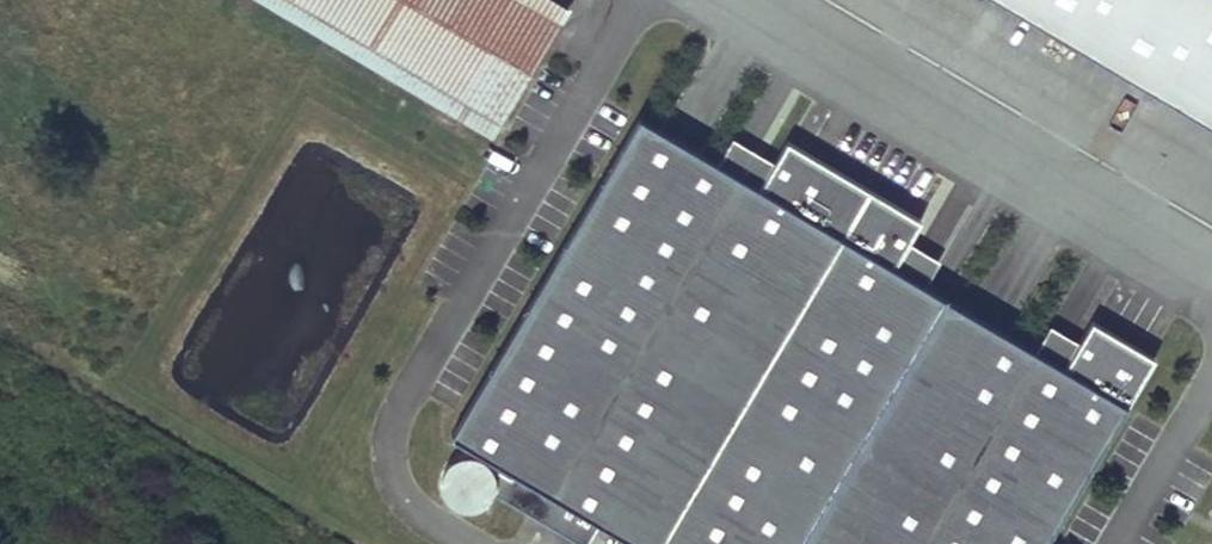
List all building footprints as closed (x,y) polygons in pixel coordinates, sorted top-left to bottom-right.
[(298,0),(260,0),(492,139),(502,121),(298,0)] [(529,0),(298,0),(502,121),(561,18),(529,0)] [(556,0),(529,0),(561,18),(567,7),(556,0)] [(1211,127),(1211,0),(997,0),(1211,127)] [(636,119),(448,440),(626,543),(1044,543),(1154,358),(1092,323),(1081,341),(1053,325),(1035,355),(923,290),(940,261),(906,241),(918,220),(783,141),(771,161),(730,137),(713,164),(636,119)]
